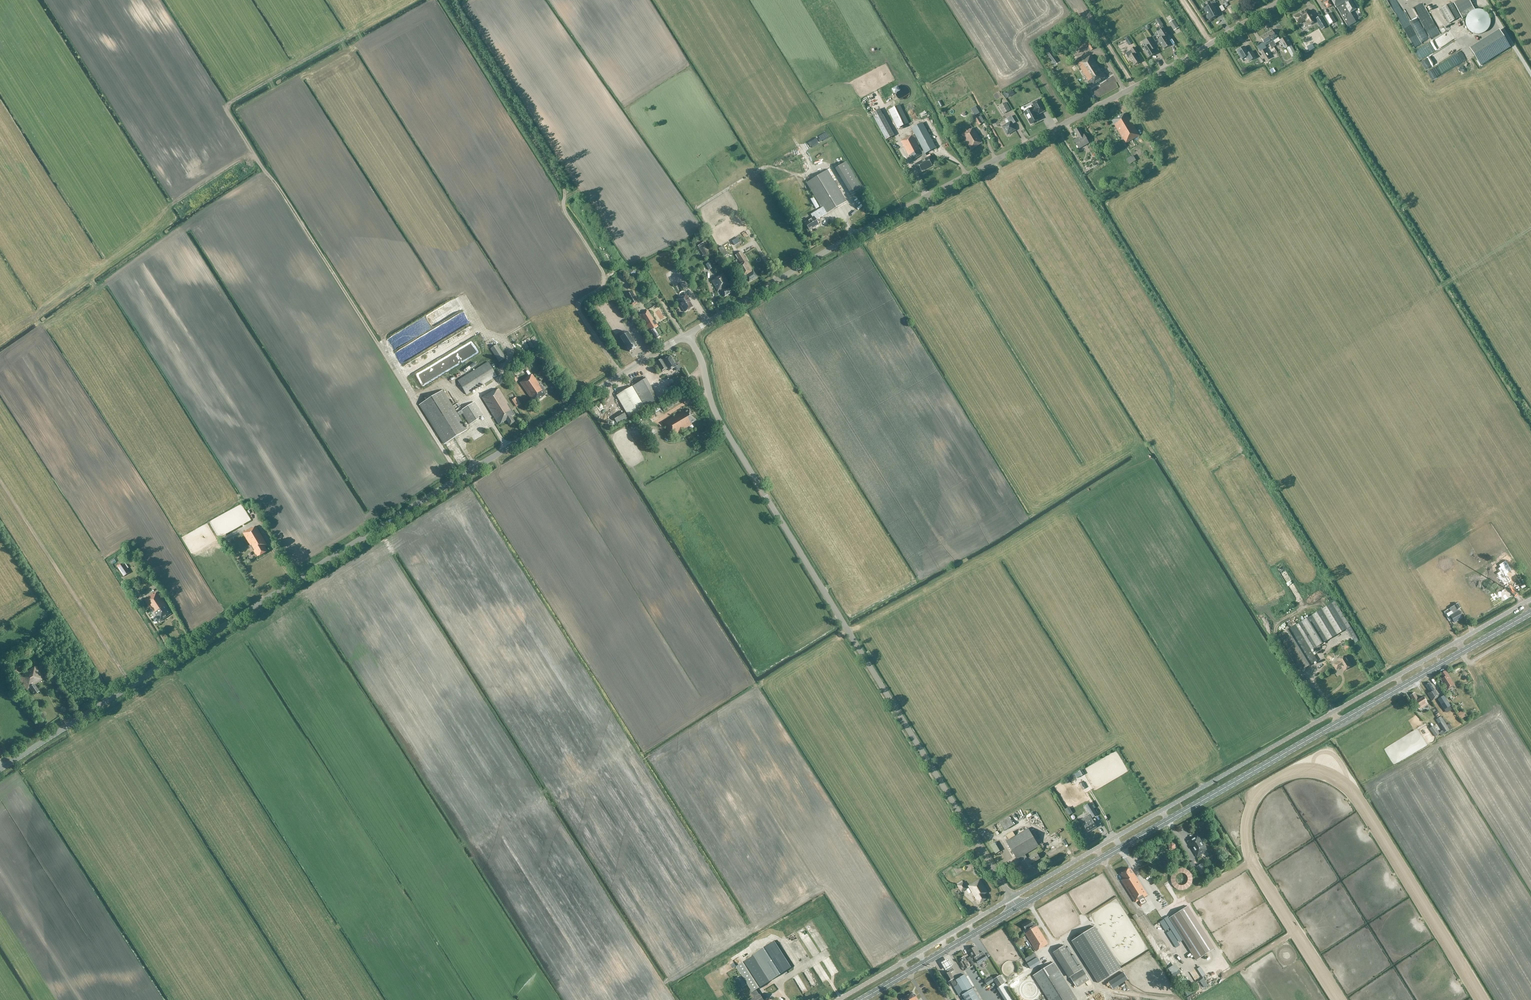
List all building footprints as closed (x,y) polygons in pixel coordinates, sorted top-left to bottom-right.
[(1354,19),(1350,13),(1356,10),(1351,0),(1331,0),(1335,6),(1336,8),(1337,8),(1341,15),(1341,16),(1346,24),(1348,27),(1358,21),(1356,18),(1354,19)] [(1392,8),(1398,4),(1396,2),(1395,2),(1393,0),(1386,0),(1392,8)] [(1469,0),(1459,0),(1453,3),(1462,19),(1466,16),(1467,16),(1467,15),(1468,14),(1469,13),(1470,12),(1471,11),(1472,11),(1472,10),(1474,10),(1475,10),(1469,0)] [(1217,7),(1214,1),(1211,3),(1212,5),(1203,9),(1210,20),(1219,15),(1215,8),(1217,7)] [(1425,5),(1432,18),(1438,15),(1430,2),(1425,5)] [(1440,9),(1449,24),(1460,17),(1452,2),(1440,9)] [(1428,36),(1435,32),(1421,5),(1414,8),(1428,36)] [(1304,11),(1294,17),(1298,24),(1306,20),(1309,25),(1315,22),(1309,11),(1305,13),(1304,11)] [(1336,22),(1331,13),(1325,16),(1330,25),(1336,22)] [(1433,18),(1439,29),(1444,26),(1438,15),(1433,18)] [(1156,20),(1160,26),(1162,29),(1158,32),(1162,38),(1158,40),(1164,49),(1167,47),(1167,48),(1171,45),(1165,37),(1168,35),(1162,26),(1163,25),(1159,18),(1156,20)] [(1468,18),(1467,32),(1483,33),(1483,28),(1480,28),(1480,25),(1470,24),(1470,18),(1468,18)] [(1174,20),(1169,23),(1174,31),(1179,28),(1174,20)] [(1323,20),(1319,23),(1323,29),(1327,27),(1323,20)] [(1451,38),(1446,26),(1440,28),(1445,41),(1451,38)] [(1278,38),(1277,39),(1272,30),(1266,33),(1274,47),(1276,45),(1275,44),(1280,41),(1278,38)] [(1480,66),(1510,47),(1500,30),(1470,49),(1480,66)] [(1274,47),(1266,33),(1260,37),(1265,45),(1269,43),(1271,48),(1274,47)] [(1425,33),(1419,36),(1428,53),(1434,50),(1425,33)] [(1437,33),(1430,36),(1435,47),(1442,44),(1437,33)] [(1133,43),(1129,37),(1125,39),(1129,46),(1133,43)] [(1156,48),(1153,43),(1150,37),(1143,42),(1147,47),(1143,49),(1149,58),(1156,53),(1153,50),(1156,48)] [(1297,55),(1291,45),(1290,46),(1289,45),(1291,44),(1286,37),(1280,40),(1285,49),(1287,48),(1292,58),(1297,55)] [(1085,41),(1091,51),(1094,49),(1093,46),(1095,45),(1090,38),(1085,41)] [(1248,53),(1244,46),(1237,51),(1242,59),(1246,56),(1249,61),(1256,57),(1252,51),(1248,53)] [(1418,56),(1425,54),(1423,46),(1416,48),(1418,56)] [(1135,65),(1140,62),(1135,54),(1138,53),(1134,48),(1131,50),(1125,54),(1128,58),(1129,57),(1135,65)] [(1260,52),(1259,53),(1261,56),(1264,61),(1266,64),(1268,63),(1267,60),(1270,58),(1265,49),(1260,52)] [(1047,54),(1053,62),(1056,60),(1051,52),(1047,54)] [(1092,86),(1105,78),(1091,56),(1087,58),(1078,63),(1092,86)] [(1045,111),(1039,99),(1032,103),(1034,107),(1023,112),(1030,125),(1040,120),(1037,116),(1045,111)] [(1006,103),(999,107),(1004,114),(1011,110),(1006,103)] [(900,105),(889,111),(897,129),(909,123),(900,105)] [(971,110),(975,116),(979,113),(976,107),(971,110)] [(886,140),(894,136),(879,109),(872,113),(886,140)] [(1139,135),(1126,113),(1112,121),(1125,143),(1139,135)] [(1007,135),(1015,130),(1012,124),(1015,122),(1011,116),(1007,119),(1009,123),(1002,127),(1007,135)] [(921,170),(932,165),(928,158),(925,154),(936,148),(922,123),(912,129),(924,151),(922,152),(918,146),(919,145),(914,135),(909,138),(908,137),(901,141),(912,161),(921,156),(924,160),(918,163),(921,170)] [(971,149),(982,143),(974,128),(971,130),(970,129),(962,134),(971,149)] [(1079,128),(1074,130),(1078,138),(1074,140),(1079,149),(1089,143),(1084,135),(1083,135),(1079,128)] [(824,134),(813,139),(814,143),(826,139),(824,134)] [(820,151),(832,147),(830,141),(819,145),(820,151)] [(835,164),(845,189),(851,187),(851,188),(857,186),(846,160),(835,164)] [(816,211),(820,218),(847,202),(827,170),(807,183),(822,208),(816,211)] [(809,198),(814,208),(818,206),(812,196),(809,198)] [(820,218),(816,211),(811,215),(813,218),(805,223),(809,230),(819,225),(816,220),(820,218)] [(698,246),(705,258),(713,254),(705,241),(698,246)] [(741,252),(736,255),(741,264),(735,267),(742,278),(745,276),(749,282),(757,277),(741,252)] [(624,287),(628,285),(621,272),(616,275),(624,287)] [(724,297),(733,292),(728,285),(729,284),(723,273),(714,278),(715,279),(712,281),(718,291),(720,290),(724,297)] [(626,296),(631,304),(637,300),(632,292),(626,296)] [(680,298),(677,300),(685,311),(684,312),(687,310),(688,310),(690,309),(690,308),(692,307),(688,300),(689,299),(686,295),(687,295),(686,293),(685,293),(685,292),(684,292),(683,292),(682,292),(681,292),(680,292),(680,293),(679,294),(679,295),(679,296),(679,297),(680,298)] [(655,339),(660,336),(655,329),(658,327),(648,311),(640,315),(650,332),(655,339)] [(465,335),(454,316),(448,320),(459,339),(465,335)] [(629,352),(637,347),(628,333),(624,332),(621,333),(620,337),(629,352)] [(478,353),(473,344),(466,347),(471,357),(478,353)] [(491,349),(499,362),(505,358),(497,345),(491,349)] [(466,361),(468,365),(481,359),(478,355),(466,361)] [(662,360),(668,369),(669,371),(677,367),(670,356),(662,360)] [(668,369),(662,360),(661,361),(661,359),(657,362),(663,372),(668,369)] [(457,381),(466,395),(496,376),(488,362),(457,381)] [(491,365),(495,373),(499,370),(496,363),(491,365)] [(534,403),(547,394),(540,385),(539,385),(532,375),(529,377),(528,376),(520,383),(534,403)] [(658,400),(646,379),(633,386),(645,408),(658,400)] [(632,386),(616,396),(629,417),(645,408),(632,386)] [(510,426),(515,422),(512,417),(515,415),(500,389),(495,392),(494,391),(482,397),(499,425),(506,420),(510,426)] [(445,444),(467,430),(459,416),(463,414),(470,424),(483,416),(474,402),(456,413),(442,391),(420,405),(445,444)] [(678,403),(676,399),(678,397),(677,395),(666,402),(663,403),(667,410),(678,403)] [(696,421),(689,409),(684,412),(684,411),(664,423),(670,433),(671,432),(673,436),(692,425),(692,424),(696,421)] [(623,411),(613,417),(616,423),(627,418),(623,411)] [(258,557),(267,551),(265,547),(267,545),(256,526),(253,529),(252,528),(243,533),(256,555),(257,555),(258,557)] [(249,551),(241,539),(240,539),(237,536),(234,538),(244,554),(249,551)] [(1509,552),(1496,560),(1496,558),(1490,562),(1494,568),(1500,565),(1508,560),(1508,559),(1511,557),(1509,552)] [(1504,575),(1506,577),(1504,578),(1507,582),(1508,581),(1510,586),(1517,581),(1514,575),(1516,574),(1513,569),(1516,568),(1513,562),(1506,567),(1509,572),(1504,575)] [(130,572),(123,563),(117,567),(122,573),(120,575),(122,578),(130,572)] [(155,585),(159,591),(161,590),(155,582),(151,584),(153,587),(155,585)] [(160,622),(171,614),(168,608),(158,592),(154,595),(153,594),(144,600),(153,613),(160,622)] [(1296,625),(1313,654),(1319,650),(1317,647),(1347,629),(1355,643),(1359,641),(1335,601),(1296,625)] [(1458,603),(1454,606),(1450,608),(1453,614),(1450,616),(1454,623),(1463,618),(1459,611),(1458,609),(1461,608),(1458,603)] [(1313,654),(1296,625),(1279,635),(1301,671),(1317,661),(1313,654)] [(1337,661),(1338,662),(1333,665),(1336,670),(1342,667),(1344,671),(1352,666),(1345,656),(1337,661)] [(29,688),(34,695),(39,692),(34,685),(44,679),(36,666),(19,678),(26,690),(29,688)] [(1441,679),(1448,690),(1454,686),(1445,671),(1441,674),(1444,678),(1441,679)] [(1312,690),(1309,685),(1303,677),(1299,680),(1307,693),(1312,690)] [(1434,689),(1429,683),(1426,685),(1430,692),(1428,693),(1432,701),(1439,696),(1434,689)] [(1419,709),(1427,704),(1423,697),(1418,700),(1414,693),(1411,695),(1419,709)] [(1450,706),(1444,696),(1437,700),(1444,710),(1450,706)] [(1466,716),(1462,711),(1457,714),(1461,719),(1466,716)] [(1443,720),(1442,718),(1438,720),(1439,722),(1438,723),(1445,734),(1450,730),(1448,727),(1446,725),(1446,724),(1447,723),(1445,720),(1443,720)] [(1440,734),(1434,725),(1429,729),(1435,737),(1440,734)] [(1090,803),(1085,806),(1090,815),(1081,820),(1084,825),(1088,832),(1097,827),(1092,818),(1097,815),(1090,803)] [(1009,816),(996,824),(1001,833),(1014,825),(1009,816)] [(1031,866),(1030,864),(1040,858),(1037,853),(1027,859),(1025,854),(1039,846),(1028,828),(1016,836),(1013,832),(1006,837),(1008,840),(1006,841),(1017,859),(1021,857),(1023,861),(1022,862),(1026,869),(1031,866)] [(1061,842),(1065,840),(1060,828),(1054,830),(1058,837),(1052,840),(1053,842),(1048,844),(1051,851),(1063,845),(1061,842)] [(1202,842),(1198,835),(1187,842),(1197,857),(1208,851),(1202,841),(1202,842)] [(989,847),(992,853),(999,848),(996,843),(989,847)] [(1206,872),(1201,864),(1197,867),(1201,875),(1206,872)] [(1168,882),(1186,891),(1194,874),(1176,866),(1168,882)] [(1131,870),(1130,868),(1120,874),(1123,879),(1121,880),(1135,903),(1148,895),(1132,870),(1131,870)] [(978,900),(980,903),(987,899),(984,894),(988,892),(980,879),(969,886),(978,901),(978,900)] [(964,882),(958,886),(962,892),(967,888),(964,882)] [(1157,899),(1159,898),(1160,901),(1164,899),(1160,891),(1154,894),(1157,899)] [(1163,920),(1151,901),(1142,906),(1154,926),(1163,920)] [(1192,904),(1174,915),(1200,958),(1219,947),(1192,904)] [(1034,925),(1030,920),(1022,925),(1026,930),(1024,932),(1036,951),(1048,944),(1035,924),(1034,925)] [(1072,941),(1075,947),(1098,983),(1121,969),(1095,927),(1072,941)] [(1155,940),(1158,947),(1165,945),(1162,937),(1155,940)] [(753,954),(770,980),(791,967),(774,941),(753,954)] [(974,957),(978,964),(987,959),(983,952),(982,952),(980,954),(975,946),(970,950),(968,951),(973,958),(974,957)] [(1077,967),(1076,966),(1064,946),(1053,953),(1065,973),(1066,973),(1068,977),(1082,968),(1080,965),(1077,967)] [(1164,952),(1161,954),(1169,967),(1173,965),(1175,969),(1179,966),(1168,949),(1164,952)] [(766,999),(764,996),(762,997),(760,994),(759,995),(756,990),(769,981),(753,956),(737,967),(752,992),(751,993),(754,998),(751,999),(765,999),(766,999)] [(960,959),(961,962),(959,963),(962,968),(964,966),(965,969),(969,967),(964,957),(960,959)] [(948,958),(941,962),(946,970),(953,966),(948,958)] [(1070,989),(1053,962),(1033,976),(1048,999),(1077,999),(1070,989)] [(964,975),(953,981),(952,979),(954,978),(950,973),(954,970),(951,966),(946,969),(947,971),(949,970),(950,971),(944,975),(948,982),(950,981),(954,988),(958,985),(964,994),(962,995),(965,999),(980,999),(965,975),(964,975)] [(1082,969),(1070,977),(1077,988),(1089,980),(1082,969)] [(993,980),(998,987),(998,988),(1005,983),(1000,975),(993,980)] [(743,988),(747,985),(741,976),(737,979),(743,988)] [(1031,999),(1038,999),(1026,978),(1021,981),(1031,999)]
